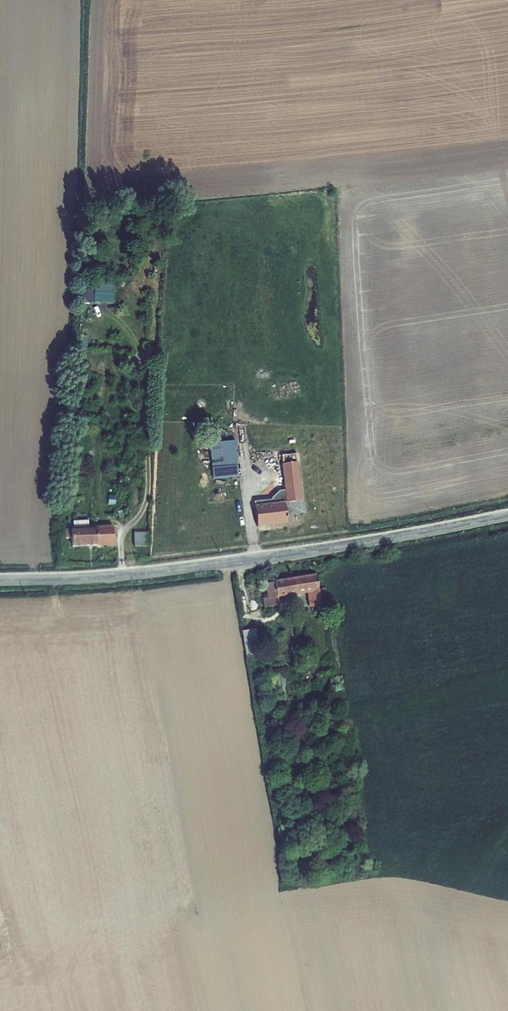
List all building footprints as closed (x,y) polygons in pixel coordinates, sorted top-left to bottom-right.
[(94,302),(113,303),(113,278),(95,277),(94,302)] [(80,302),(92,302),(93,282),(82,281),(82,289),(80,289),(80,302)] [(78,336),(77,349),(86,348),(87,337),(78,336)] [(302,500),(297,453),(281,455),(286,502),(302,500)] [(248,457),(238,458),(240,471),(250,470),(248,457)] [(285,502),(255,505),(257,526),(287,522),(285,502)] [(71,528),(65,529),(65,538),(72,538),(72,546),(114,544),(113,525),(88,526),(88,520),(73,520),(73,527),(71,527),(71,528)] [(134,532),(134,546),(148,546),(148,532),(134,532)] [(313,597),(315,612),(326,611),(322,581),(272,588),(274,602),(269,603),(270,612),(281,610),(281,605),(283,605),(283,602),(313,597)] [(261,632),(247,634),(250,651),(264,649),(261,632)]
